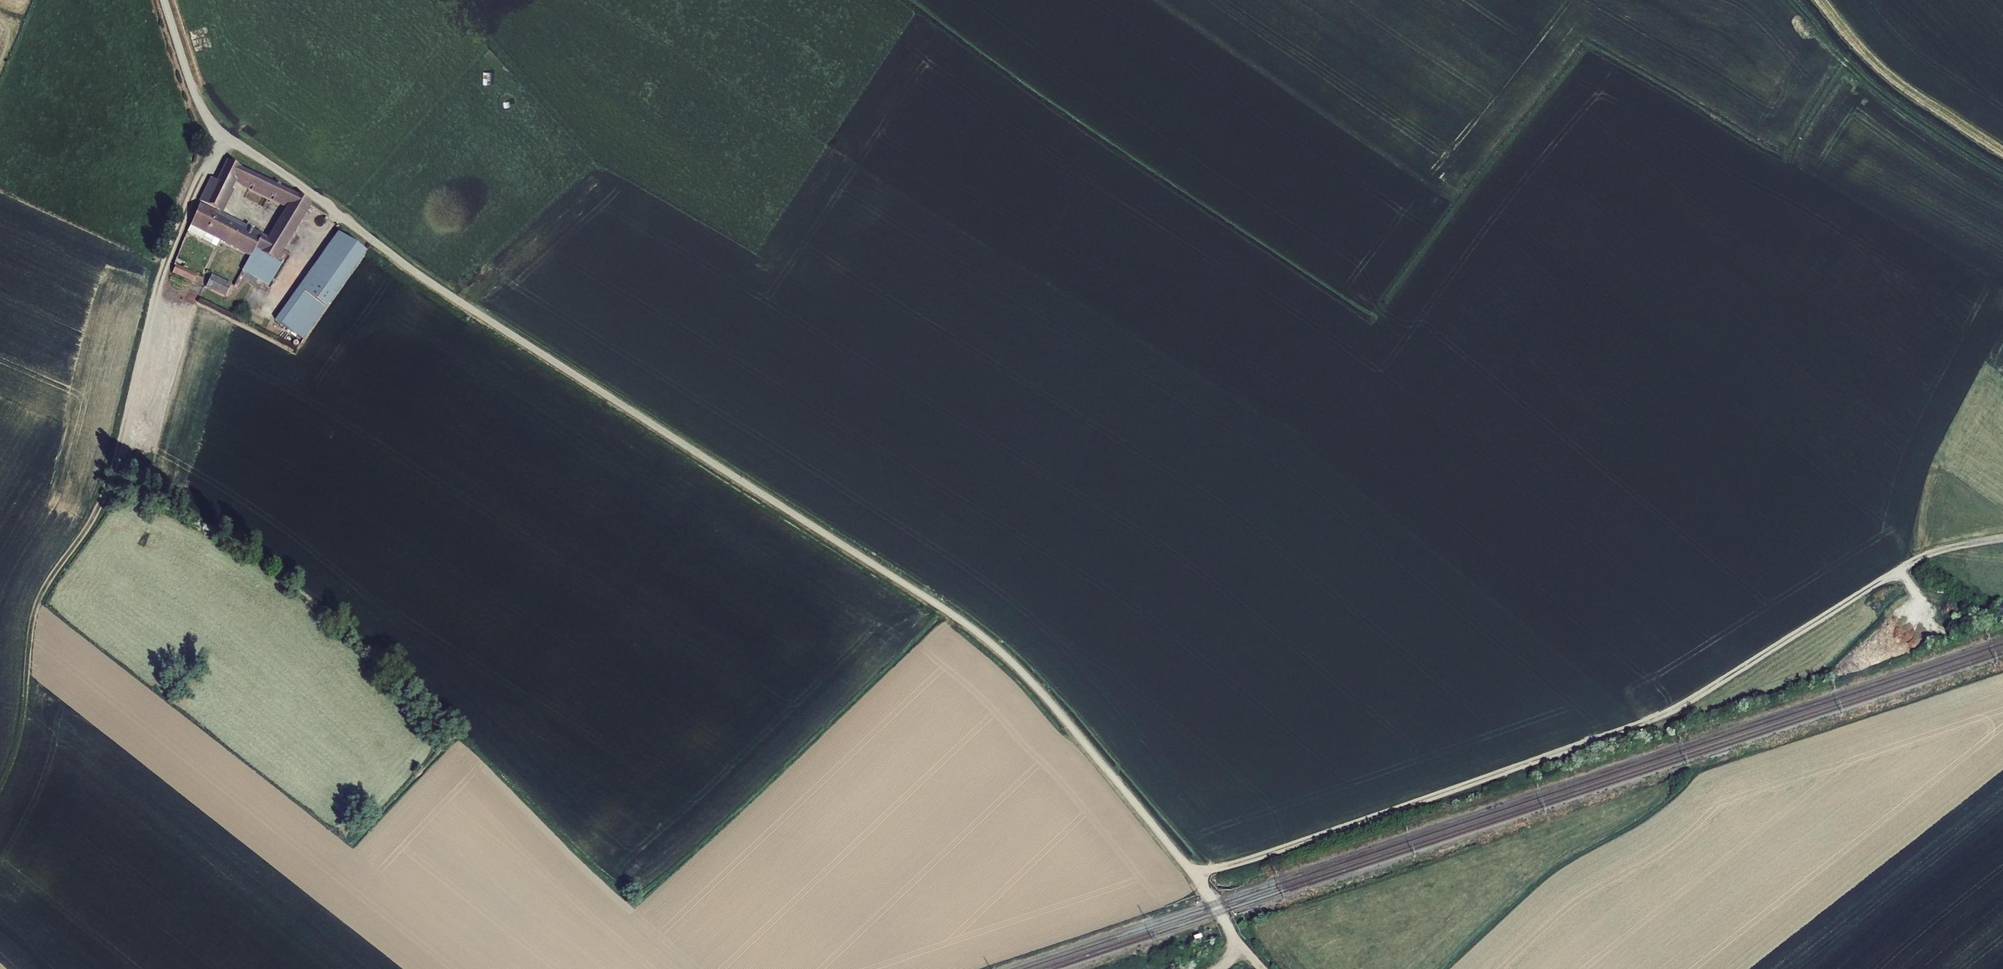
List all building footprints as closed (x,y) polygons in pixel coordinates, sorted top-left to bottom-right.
[(269,243),(220,212),(228,187),(216,181),(210,177),(194,225),(209,234),(222,242),(254,261),(257,254),(278,264),(306,202),(290,191),(224,158),(219,172),(231,178),(232,176),(287,203),(269,243)] [(219,172),(216,181),(228,187),(231,178),(219,172)] [(209,234),(194,225),(192,232),(205,240),(209,234)] [(275,320),(304,336),(356,244),(328,228),(275,320)] [(222,242),(209,234),(205,240),(218,248),(222,242)] [(188,282),(192,274),(171,265),(169,273),(188,282)] [(226,283),(206,274),(204,279),(201,286),(221,294),(224,288),(226,283)]
